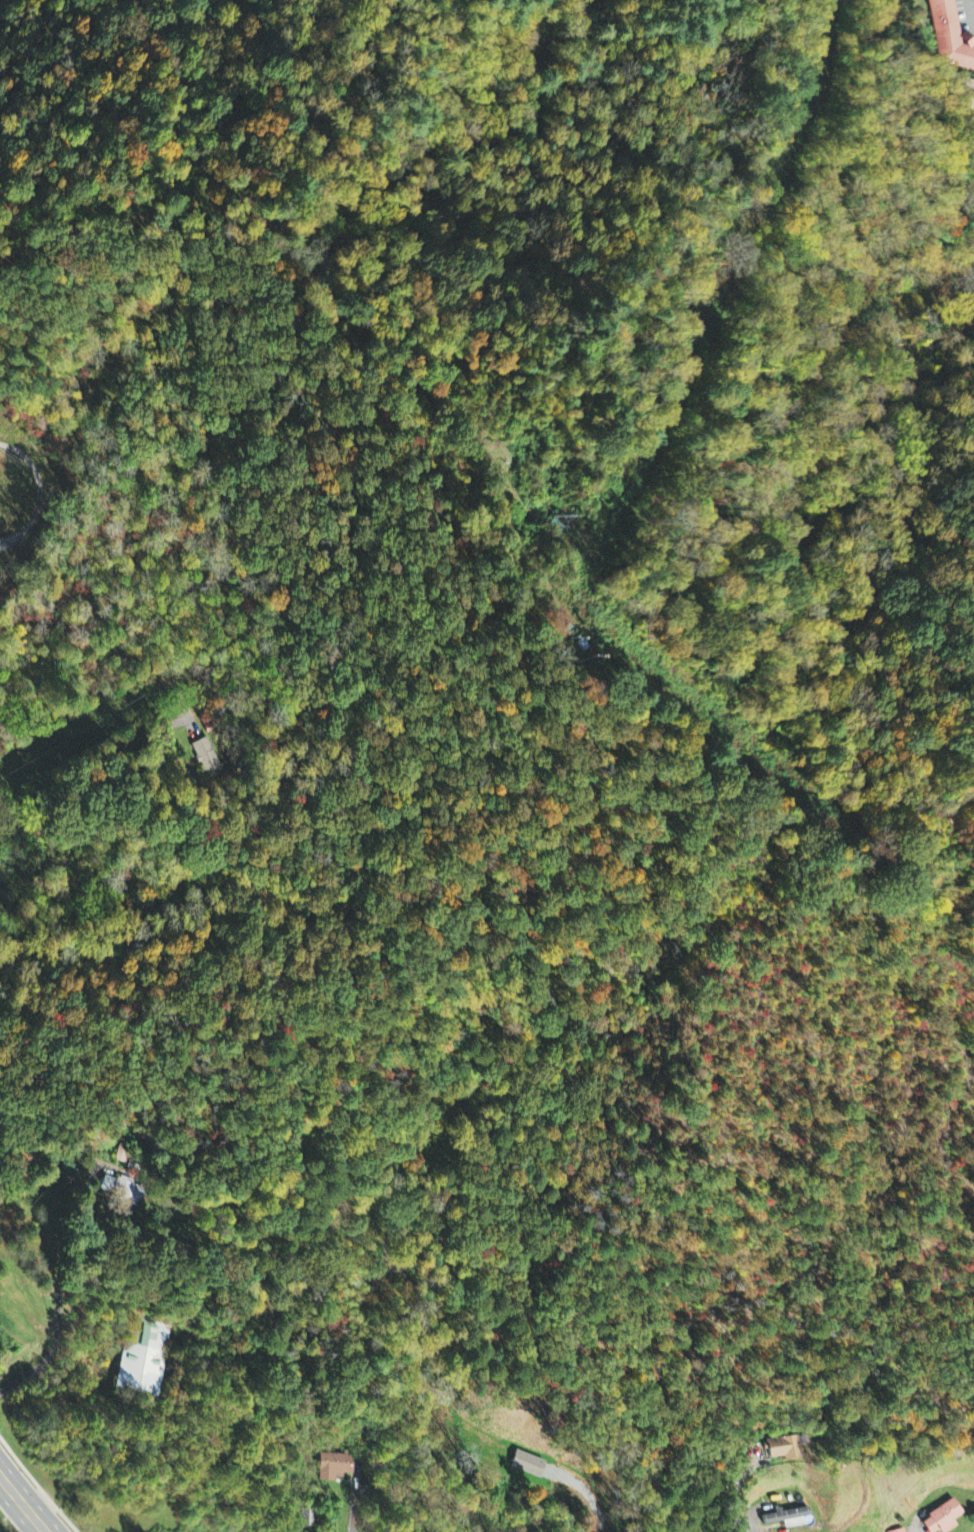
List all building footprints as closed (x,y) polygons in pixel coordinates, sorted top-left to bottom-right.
[(966,31),(973,41),(973,43),(970,46),(973,47),(973,68),(946,60),(933,0),(953,0),(961,35),(966,31)] [(564,534),(561,535),(558,536),(555,535),(553,533),(551,531),(550,528),(550,525),(551,522),(553,520),(556,518),(559,518),(562,518),(564,519),(566,521),(568,524),(568,527),(567,530),(566,533),(564,534)] [(206,732),(224,769),(212,775),(193,738),(206,732)] [(121,1139),(115,1158),(127,1161),(128,1157),(134,1159),(137,1152),(133,1150),(135,1143),(121,1139)] [(99,1186),(136,1203),(144,1185),(107,1169),(99,1186)] [(129,1310),(113,1394),(153,1401),(168,1318),(129,1310)] [(804,1461),(800,1437),(767,1442),(770,1461),(783,1459),(784,1464),(804,1461)] [(353,1449),(350,1472),(343,1471),(342,1477),(335,1476),(335,1481),(318,1479),(321,1450),(345,1453),(345,1448),(353,1449)] [(510,1470),(538,1481),(545,1462),(516,1452),(510,1470)] [(963,1516),(954,1502),(920,1523),(925,1531),(937,1531),(939,1531),(951,1531),(955,1529),(952,1524),(963,1516)] [(301,1503),(300,1524),(325,1525),(325,1514),(319,1513),(319,1508),(314,1508),(314,1504),(301,1503)] [(781,1514),(761,1516),(763,1528),(782,1525),(782,1531),(804,1528),(803,1520),(810,1519),(809,1510),(781,1514)]
